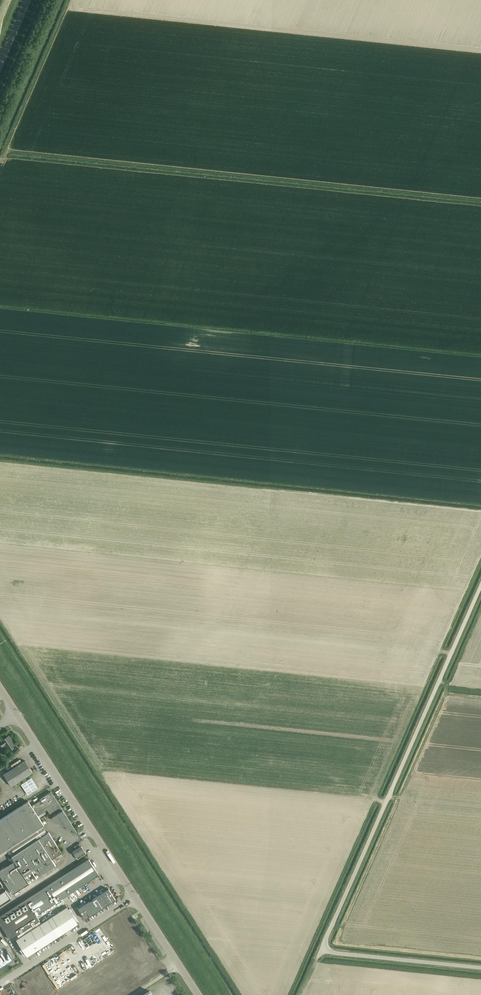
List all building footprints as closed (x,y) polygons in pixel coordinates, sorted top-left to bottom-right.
[(16,746),(9,735),(1,740),(2,740),(0,741),(3,746),(5,745),(8,751),(16,746)] [(22,762),(20,759),(11,765),(13,768),(4,774),(11,786),(32,772),(25,760),(22,762)] [(44,824),(38,815),(47,809),(53,819),(77,831),(51,791),(40,798),(41,800),(32,806),(28,801),(0,819),(0,853),(44,824)] [(48,832),(47,833),(11,856),(15,861),(0,871),(0,875),(13,894),(29,883),(24,875),(37,866),(42,874),(56,865),(52,859),(62,852),(48,832)] [(81,845),(79,843),(76,845),(77,848),(72,851),(77,859),(86,853),(81,845)] [(36,915),(99,874),(89,859),(26,900),(0,916),(0,923),(10,939),(39,920),(36,915)] [(94,880),(95,882),(94,883),(95,884),(97,883),(98,884),(105,880),(102,875),(94,880)] [(85,919),(86,918),(115,899),(109,889),(78,908),(85,919)] [(27,956),(48,943),(78,923),(67,907),(28,932),(16,939),(27,956)] [(88,948),(95,945),(91,936),(84,939),(88,948)] [(0,954),(8,967),(22,958),(15,946),(11,948),(11,949),(9,950),(7,946),(9,944),(7,941),(4,943),(0,937),(0,954)] [(100,959),(110,954),(109,951),(101,954),(100,951),(96,953),(100,959)] [(86,961),(89,968),(96,965),(92,958),(86,961)]
